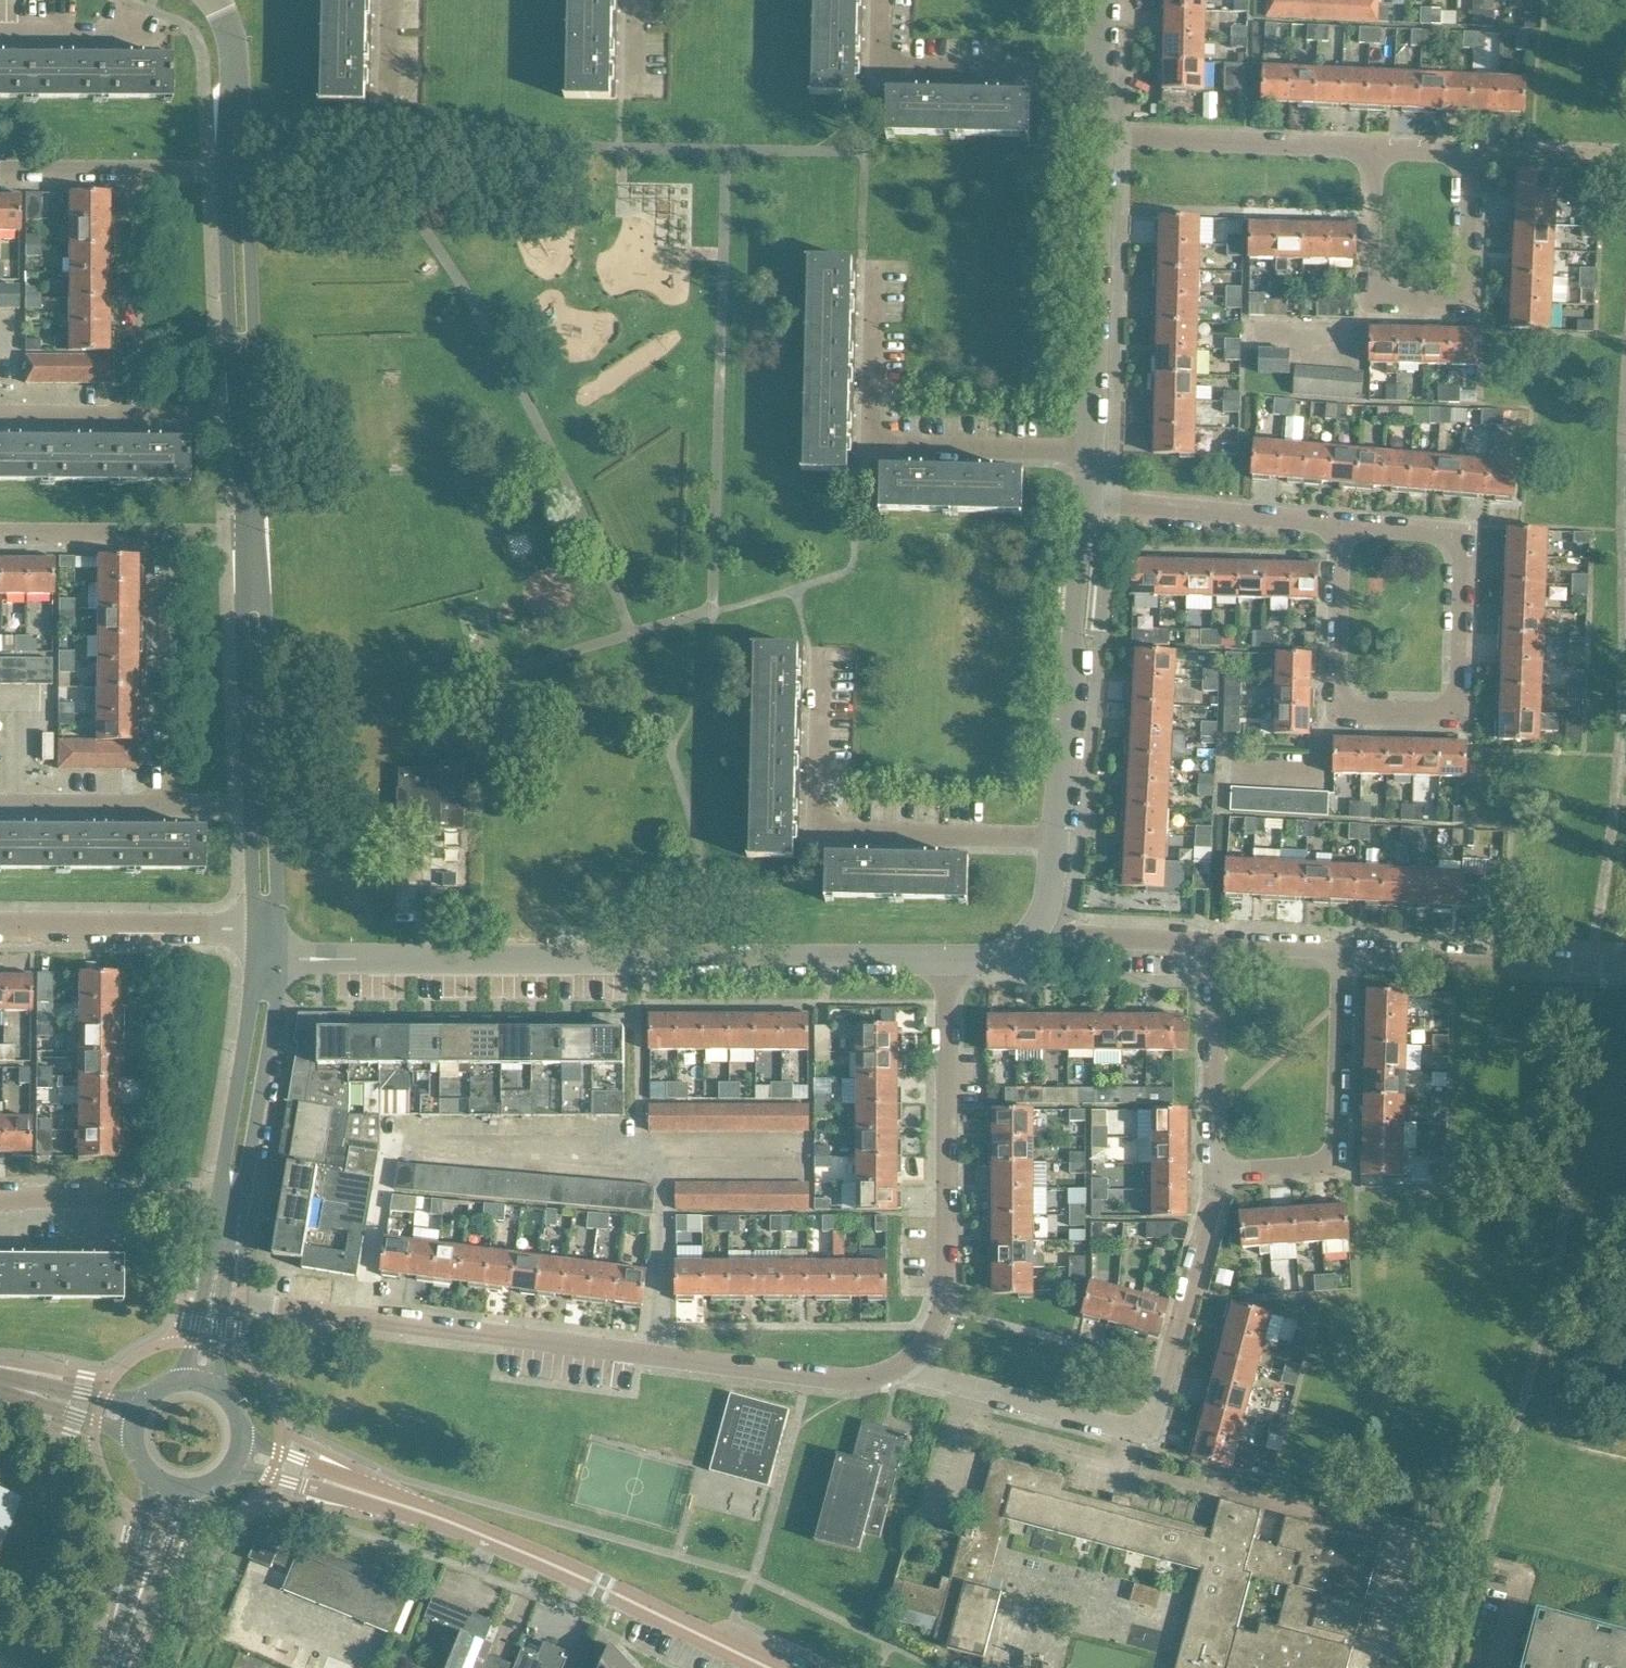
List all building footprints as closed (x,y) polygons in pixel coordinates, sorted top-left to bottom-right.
[(373,0),(325,0),(324,32),(321,32),(321,33),(372,34),(373,0)] [(618,0),(571,0),(570,26),(566,26),(566,27),(618,28),(618,0)] [(865,0),(818,0),(818,24),(812,23),(812,24),(864,25),(865,0)] [(1207,0),(1162,0),(1162,10),(1207,11),(1207,0)] [(1283,0),(1270,0),(1269,17),(1282,18),(1283,0)] [(1297,0),(1283,0),(1282,18),(1296,18),(1297,0)] [(1310,0),(1297,0),(1296,18),(1310,19),(1310,0)] [(1324,0),(1310,0),(1310,19),(1323,19),(1324,0)] [(1338,0),(1324,0),(1323,19),(1337,20),(1338,0)] [(1351,0),(1338,0),(1337,20),(1351,20),(1351,0)] [(1365,0),(1351,0),(1351,20),(1364,21),(1365,0)] [(1379,0),(1365,0),(1364,21),(1378,21),(1379,6),(1379,0)] [(1236,25),(1250,26),(1252,7),(1238,5),(1236,25)] [(1390,7),(1379,6),(1378,21),(1389,22),(1390,7)] [(1432,25),(1432,9),(1421,8),(1421,24),(1432,25)] [(1443,9),(1432,9),(1432,25),(1442,25),(1443,9)] [(1207,37),(1207,11),(1162,10),(1161,27),(1165,27),(1165,36),(1207,37)] [(1484,26),(1485,11),(1474,11),(1473,26),(1484,26)] [(1495,11),(1485,11),(1484,26),(1495,27),(1495,11)] [(1526,13),(1525,29),(1539,30),(1540,14),(1526,13)] [(1277,39),(1277,24),(1267,23),(1266,39),(1277,39)] [(863,96),(864,25),(812,24),(812,25),(818,25),(816,93),(811,93),(811,95),(863,96)] [(1319,41),(1320,25),(1308,25),(1308,40),(1319,41)] [(1329,41),(1330,26),(1320,25),(1319,41),(1329,41)] [(616,99),(618,28),(566,27),(566,28),(570,28),(569,97),(565,97),(565,98),(616,99)] [(1233,27),(1232,37),(1247,37),(1247,27),(1233,27)] [(1371,44),(1372,28),(1361,28),(1360,43),(1371,44)] [(1382,29),(1372,28),(1371,44),(1381,44),(1382,29)] [(1424,46),(1424,31),(1412,30),(1411,46),(1424,46)] [(1434,31),(1424,31),(1424,46),(1433,47),(1434,31)] [(1476,49),(1476,33),(1465,32),(1464,48),(1476,49)] [(371,105),(372,34),(321,33),(321,34),(325,34),(323,102),(319,102),(319,104),(371,105)] [(1486,33),(1476,33),(1476,49),(1485,49),(1486,33)] [(1517,51),(1527,51),(1528,36),(1518,35),(1517,51)] [(1206,63),(1207,37),(1165,36),(1164,45),(1161,44),(1160,62),(1206,63)] [(1247,49),(1247,37),(1232,37),(1232,48),(1247,49)] [(30,52),(0,52),(0,100),(29,100),(29,104),(30,104),(30,52)] [(100,104),(101,53),(30,52),(30,104),(31,104),(31,100),(99,100),(99,104),(100,104)] [(171,100),(172,53),(101,53),(100,104),(100,99),(170,100),(170,104),(171,100)] [(1205,91),(1206,63),(1160,62),(1160,79),(1164,79),(1164,90),(1190,90),(1190,94),(1204,94),(1204,91),(1205,91)] [(1246,91),(1247,65),(1225,64),(1224,91),(1246,91)] [(1290,104),(1292,69),(1287,69),(1266,68),(1264,103),(1265,103),(1265,106),(1282,107),(1282,104),(1290,104)] [(1316,108),(1318,69),(1313,68),(1292,69),(1290,104),(1299,104),(1299,107),(1316,108)] [(1343,105),(1344,70),(1318,69),(1316,108),(1333,109),(1334,104),(1343,105)] [(1369,110),(1370,71),(1344,70),(1343,105),(1352,105),(1351,109),(1369,110)] [(1395,107),(1396,72),(1370,71),(1369,110),(1386,111),(1386,106),(1395,107)] [(1421,113),(1422,73),(1396,72),(1395,107),(1404,107),(1404,112),(1421,113)] [(1447,109),(1449,74),(1422,73),(1421,113),(1438,114),(1438,109),(1447,109)] [(1473,115),(1475,76),(1449,74),(1447,109),(1456,110),(1456,114),(1473,115)] [(1499,112),(1501,77),(1475,76),(1473,115),(1490,116),(1490,112),(1499,112)] [(1525,113),(1527,78),(1501,77),(1499,112),(1508,113),(1508,116),(1523,117),(1523,113),(1525,113)] [(957,140),(959,89),(889,87),(887,138),(889,138),(889,134),(956,136),(956,140),(957,140)] [(1029,142),(1030,91),(959,89),(957,140),(958,140),(958,136),(1027,138),(1027,142),(1029,142)] [(1558,199),(1559,173),(1517,171),(1517,172),(1513,172),(1512,189),(1516,189),(1515,197),(1558,199)] [(1600,185),(1601,175),(1591,174),(1591,185),(1600,185)] [(19,194),(2,194),(2,198),(0,198),(0,233),(19,233),(19,194)] [(41,221),(41,195),(41,194),(26,194),(25,221),(41,221)] [(114,212),(114,196),(110,196),(110,194),(68,194),(68,221),(109,221),(110,212),(114,212)] [(1556,226),(1558,199),(1515,197),(1515,206),(1511,206),(1510,223),(1556,226)] [(1599,217),(1583,216),(1583,227),(1598,228),(1599,217)] [(1201,245),(1202,219),(1160,218),(1160,220),(1157,220),(1156,237),(1160,237),(1160,245),(1201,245)] [(1278,259),(1279,225),(1271,224),(1271,221),(1253,220),(1252,259),(1277,259),(1278,259)] [(114,247),(114,230),(109,230),(109,221),(68,221),(68,247),(114,247)] [(1304,260),(1305,222),(1289,221),(1289,225),(1279,225),(1278,259),(1277,259),(1277,272),(1288,272),(1288,260),(1304,260)] [(1329,261),(1330,226),(1323,226),(1323,222),(1305,222),(1304,260),(1329,261)] [(1355,227),(1355,223),(1339,223),(1339,226),(1330,226),(1329,261),(1356,261),(1356,227),(1355,227)] [(1555,252),(1556,226),(1510,223),(1509,241),(1513,241),(1513,250),(1555,252)] [(1598,238),(1598,228),(1583,227),(1583,238),(1598,238)] [(41,236),(25,236),(25,246),(41,247),(41,236)] [(1244,246),(1244,236),(1228,236),(1227,246),(1244,246)] [(1201,272),(1201,245),(1160,245),(1159,255),(1156,254),(1156,271),(1201,272)] [(41,257),(41,247),(25,246),(25,257),(41,257)] [(1244,257),(1244,246),(1227,246),(1227,257),(1244,257)] [(113,264),(114,247),(68,247),(68,260),(62,260),(62,273),(68,273),(109,273),(109,264),(113,264)] [(1554,278),(1555,252),(1513,250),(1512,259),(1508,259),(1507,276),(1554,278)] [(857,328),(858,259),(806,258),(806,260),(811,260),(810,326),(805,326),(805,327),(857,328)] [(1580,279),(1581,279),(1596,280),(1596,269),(1581,269),(1580,279)] [(1200,298),(1201,272),(1156,271),(1155,288),(1159,288),(1159,297),(1200,298)] [(113,299),(113,282),(109,282),(109,273),(68,273),(68,299),(113,299)] [(1552,304),(1554,278),(1507,276),(1507,293),(1511,293),(1510,302),(1552,304)] [(1322,278),(1322,294),(1343,295),(1344,279),(1322,278)] [(1596,290),(1596,280),(1581,279),(1580,289),(1596,290)] [(1243,288),(1227,287),(1226,298),(1242,298),(1243,288)] [(0,288),(0,310),(19,310),(19,288),(0,288)] [(41,288),(25,288),(25,298),(41,299),(41,288)] [(1276,317),(1276,301),(1265,301),(1265,294),(1250,293),(1249,316),(1276,317)] [(1199,324),(1200,298),(1159,297),(1159,307),(1155,307),(1154,323),(1199,324)] [(41,309),(41,299),(25,298),(25,309),(41,309)] [(1242,309),(1242,298),(1226,298),(1226,308),(1242,309)] [(113,316),(113,299),(68,299),(67,325),(109,325),(109,316),(113,316)] [(1287,301),(1276,301),(1276,317),(1287,317),(1287,301)] [(1328,318),(1328,302),(1318,301),(1317,318),(1328,318)] [(1339,302),(1328,302),(1328,318),(1339,318),(1339,302)] [(1551,330),(1552,304),(1510,302),(1510,311),(1506,311),(1505,327),(1509,327),(1509,329),(1551,330)] [(1594,333),(1595,322),(1579,321),(1578,333),(1594,333)] [(1199,350),(1199,324),(1154,323),(1154,341),(1158,341),(1158,349),(1199,350)] [(113,352),(113,334),(109,334),(109,325),(67,325),(67,352),(113,352)] [(1398,366),(1399,331),(1390,331),(1390,327),(1372,326),(1372,365),(1387,366),(1387,375),(1398,375),(1399,366),(1398,366)] [(855,398),(857,328),(805,327),(805,328),(810,328),(809,396),(804,396),(804,397),(855,398)] [(1424,366),(1425,328),(1408,327),(1408,331),(1399,331),(1398,366),(1399,366),(1424,366)] [(1450,366),(1451,332),(1442,332),(1442,328),(1425,328),(1424,366),(1450,366)] [(1476,332),(1476,328),(1460,328),(1460,332),(1451,332),(1450,366),(1477,366),(1478,332),(1476,332)] [(41,340),(25,341),(25,352),(41,351),(41,340)] [(1225,340),(1225,350),(1241,350),(1242,340),(1225,340)] [(1198,377),(1199,350),(1158,349),(1157,359),(1154,359),(1153,376),(1198,377)] [(1241,361),(1241,350),(1225,350),(1225,361),(1241,361)] [(1292,374),(1293,352),(1261,351),(1260,373),(1292,374)] [(40,384),(40,356),(25,356),(25,384),(40,384)] [(54,384),(54,356),(40,356),(40,384),(54,384)] [(69,384),(69,356),(54,356),(54,384),(69,384)] [(84,384),(83,356),(69,356),(69,384),(84,384)] [(98,384),(98,356),(83,356),(84,384),(98,384)] [(113,356),(98,356),(98,384),(113,384),(113,356)] [(1309,396),(1311,369),(1298,367),(1296,394),(1309,396)] [(1323,397),(1325,370),(1311,369),(1309,396),(1323,397)] [(1336,398),(1338,371),(1325,370),(1323,397),(1336,398)] [(1349,399),(1351,372),(1338,371),(1336,398),(1349,399)] [(1362,400),(1365,373),(1351,372),(1349,399),(1362,400)] [(1153,376),(1153,393),(1156,393),(1156,402),(1198,403),(1198,399),(1211,400),(1211,388),(1198,388),(1198,377),(1153,376)] [(1397,401),(1398,386),(1386,385),(1386,401),(1397,401)] [(1408,386),(1398,386),(1397,401),(1407,401),(1408,386)] [(1449,403),(1449,387),(1439,387),(1438,402),(1449,403)] [(1460,387),(1449,387),(1449,403),(1460,403),(1460,387)] [(1240,392),(1224,392),(1224,403),(1240,403),(1240,392)] [(854,473),(855,398),(804,397),(804,398),(809,398),(807,470),(802,470),(802,472),(854,473)] [(1285,416),(1286,400),(1275,399),(1274,415),(1285,416)] [(1296,401),(1286,400),(1285,416),(1295,417),(1296,401)] [(1197,429),(1198,403),(1156,402),(1156,411),(1153,411),(1152,428),(1197,429)] [(1239,413),(1240,403),(1224,403),(1224,412),(1239,413)] [(1337,421),(1338,405),(1327,404),(1325,419),(1337,421)] [(1348,404),(1348,406),(1338,405),(1337,421),(1347,421),(1347,418),(1363,419),(1364,406),(1348,404)] [(1388,424),(1389,408),(1378,407),(1378,423),(1388,424)] [(1415,408),(1389,408),(1388,424),(1399,424),(1399,420),(1414,421),(1415,408)] [(1441,424),(1442,408),(1430,408),(1430,423),(1441,424)] [(1442,408),(1441,424),(1452,424),(1453,409),(1442,408)] [(1493,426),(1494,410),(1483,410),(1482,426),(1493,426)] [(1504,426),(1504,410),(1494,410),(1493,426),(1504,426)] [(1197,454),(1197,429),(1152,428),(1152,445),(1156,445),(1155,455),(1181,455),(1181,459),(1197,459),(1197,454)] [(47,435),(0,435),(0,481),(45,481),(45,486),(46,486),(47,435)] [(116,486),(117,436),(47,435),(46,486),(47,486),(47,481),(115,481),(115,486),(116,486)] [(187,487),(188,436),(117,436),(116,486),(116,481),(186,482),(186,487),(187,487)] [(1280,479),(1284,442),(1257,440),(1254,475),(1255,476),(1255,479),(1272,481),(1273,478),(1280,479)] [(1306,484),(1310,445),(1284,442),(1280,479),(1290,480),(1290,483),(1306,484)] [(1223,445),(1223,456),(1238,456),(1239,445),(1223,445)] [(1332,483),(1336,447),(1310,445),(1306,484),(1323,486),(1323,482),(1332,483)] [(1358,489),(1362,449),(1336,447),(1332,483),(1340,483),(1339,488),(1358,489)] [(1384,488),(1387,452),(1362,449),(1358,489),(1374,491),(1374,487),(1384,488)] [(1409,494),(1413,454),(1387,452),(1384,488),(1393,489),(1392,493),(1409,494)] [(1435,493),(1439,456),(1413,454),(1409,494),(1426,496),(1426,492),(1435,493)] [(1461,500),(1465,459),(1439,456),(1435,493),(1444,493),(1443,498),(1461,500)] [(1487,498),(1491,461),(1465,459),(1461,500),(1478,501),(1479,497),(1487,498)] [(1517,463),(1491,461),(1487,498),(1495,499),(1495,503),(1511,505),(1512,501),(1513,501),(1517,463)] [(952,518),(953,466),(882,464),(881,516),(883,516),(883,511),(951,513),(951,518),(952,518)] [(1023,519),(1024,468),(953,466),(952,518),(953,518),(953,513),(1021,515),(1021,519),(1023,519)] [(1510,547),(1509,556),(1548,558),(1549,532),(1508,531),(1507,531),(1506,547),(1510,547)] [(1590,545),(1591,533),(1574,533),(1574,544),(1590,545)] [(25,558),(16,558),(16,556),(0,556),(0,595),(25,595),(25,558)] [(52,595),(52,556),(33,556),(33,559),(25,558),(25,595),(52,595)] [(1547,585),(1548,558),(1509,556),(1509,565),(1505,565),(1505,583),(1547,585)] [(76,568),(75,557),(58,557),(58,568),(76,568)] [(142,584),(142,567),(138,567),(138,557),(97,557),(97,584),(142,584)] [(1161,597),(1163,558),(1146,557),(1146,561),(1136,560),(1135,577),(1132,577),(1132,594),(1135,594),(1135,596),(1161,597)] [(1187,598),(1189,562),(1179,562),(1179,559),(1163,558),(1161,597),(1187,598)] [(1214,599),(1215,560),(1198,559),(1198,562),(1189,562),(1187,598),(1214,599)] [(1240,600),(1241,564),(1232,563),(1232,561),(1215,560),(1214,599),(1240,600)] [(1266,601),(1267,561),(1251,561),(1250,564),(1241,564),(1240,600),(1266,601)] [(1292,602),(1293,566),(1284,565),(1284,562),(1267,561),(1266,601),(1292,602)] [(1318,566),(1318,563),(1302,563),(1302,566),(1293,566),(1292,602),(1318,603),(1319,566),(1318,566)] [(1589,576),(1573,575),(1573,586),(1589,586),(1589,576)] [(1546,611),(1547,585),(1505,583),(1504,600),(1508,600),(1507,609),(1546,611)] [(97,584),(97,610),(138,610),(138,601),(142,601),(142,584),(97,584)] [(1588,597),(1589,586),(1573,586),(1573,596),(1588,597)] [(1060,592),(1052,591),(1051,609),(1059,609),(1060,592)] [(59,599),(59,611),(75,611),(75,600),(59,599)] [(1545,637),(1546,611),(1507,609),(1507,618),(1503,618),(1502,635),(1545,637)] [(141,636),(142,619),(138,619),(138,610),(97,610),(96,636),(141,636)] [(75,621),(75,611),(59,611),(58,622),(75,621)] [(1587,628),(1571,627),(1570,638),(1586,638),(1587,628)] [(1159,644),(1159,629),(1149,629),(1148,644),(1159,644)] [(1171,629),(1159,629),(1159,644),(1170,645),(1171,629)] [(1212,646),(1212,630),(1201,630),(1201,645),(1212,646)] [(1223,630),(1212,630),(1212,646),(1222,646),(1223,630)] [(1264,647),(1264,632),(1253,632),(1253,647),(1264,647)] [(1276,632),(1264,632),(1264,647),(1275,647),(1276,632)] [(1316,650),(1317,634),(1305,633),(1304,649),(1316,650)] [(1544,663),(1545,637),(1502,635),(1502,652),(1506,652),(1505,661),(1544,663)] [(24,636),(0,636),(0,652),(24,652),(24,636)] [(37,652),(37,636),(24,636),(24,652),(37,652)] [(141,653),(141,636),(96,636),(96,662),(137,662),(137,653),(141,653)] [(1586,649),(1586,638),(1570,638),(1570,648),(1586,649)] [(803,717),(805,646),(752,645),(752,646),(758,647),(756,715),(751,715),(751,716),(803,717)] [(59,651),(58,662),(74,662),(75,652),(59,651)] [(1178,653),(1133,651),(1132,671),(1136,671),(1135,679),(1177,682),(1178,653)] [(1243,653),(1227,653),(1227,664),(1242,665),(1243,653)] [(1316,674),(1316,657),(1277,655),(1276,677),(1276,682),(1312,683),(1312,674),(1316,674)] [(15,685),(15,659),(2,659),(2,685),(15,685)] [(27,685),(27,659),(15,659),(15,685),(27,685)] [(40,685),(40,659),(27,659),(27,685),(40,685)] [(53,659),(40,659),(40,685),(53,685),(53,659)] [(1543,690),(1544,663),(1505,661),(1505,670),(1501,670),(1500,688),(1543,690)] [(74,673),(74,662),(58,662),(58,673),(74,673)] [(141,688),(141,671),(137,671),(137,662),(96,662),(96,688),(141,688)] [(1568,679),(1560,678),(1559,690),(1569,690),(1569,691),(1585,691),(1586,664),(1569,663),(1568,679)] [(1219,670),(1204,670),(1204,683),(1219,683),(1219,670)] [(1175,708),(1177,682),(1135,679),(1135,688),(1131,688),(1130,705),(1175,708)] [(1228,680),(1227,706),(1242,707),(1243,681),(1228,680)] [(1315,709),(1315,692),(1311,692),(1312,683),(1276,682),(1276,708),(1315,709)] [(1219,692),(1219,683),(1204,683),(1203,691),(1219,692)] [(141,705),(141,688),(96,688),(96,714),(137,714),(137,705),(141,705)] [(1542,716),(1543,690),(1500,688),(1500,706),(1504,706),(1503,714),(1542,716)] [(1584,701),(1585,691),(1569,691),(1568,701),(1584,701)] [(1563,699),(1548,698),(1547,715),(1562,715),(1563,699)] [(1571,702),(1572,724),(1586,724),(1585,701),(1571,702)] [(74,704),(58,704),(58,714),(74,715),(74,704)] [(1173,734),(1175,708),(1130,705),(1129,723),(1133,723),(1132,732),(1173,734)] [(1240,733),(1242,707),(1227,706),(1225,732),(1240,733)] [(1314,726),(1315,709),(1276,708),(1276,712),(1275,734),(1310,736),(1311,726),(1314,726)] [(74,724),(74,715),(58,714),(58,725),(74,724)] [(141,741),(141,723),(137,723),(137,714),(96,714),(96,741),(98,741),(111,741),(124,741),(138,741),(141,741)] [(1560,716),(1542,716),(1503,714),(1503,722),(1498,722),(1498,738),(1502,738),(1502,741),(1541,742),(1541,731),(1560,732),(1560,716)] [(801,788),(803,717),(751,716),(751,718),(756,718),(754,786),(749,785),(749,787),(801,788)] [(1218,737),(1219,723),(1203,722),(1202,736),(1218,737)] [(1583,743),(1583,732),(1567,731),(1567,742),(1583,743)] [(1172,760),(1173,734),(1132,732),(1132,740),(1128,740),(1127,758),(1172,760)] [(53,734),(42,734),(42,754),(42,760),(53,760),(53,734)] [(1362,775),(1362,741),(1353,741),(1353,737),(1335,737),(1335,774),(1357,775),(1362,775)] [(1388,776),(1388,737),(1371,737),(1371,741),(1362,741),(1362,775),(1388,776)] [(1414,776),(1414,742),(1406,742),(1406,737),(1388,737),(1388,776),(1414,776)] [(1440,777),(1440,738),(1423,738),(1423,742),(1414,742),(1414,776),(1440,777)] [(1467,761),(1467,752),(1467,743),(1458,743),(1458,738),(1440,738),(1440,777),(1470,778),(1470,761),(1467,761)] [(71,741),(58,740),(57,769),(71,769),(71,741)] [(84,741),(71,741),(71,769),(84,769),(84,741)] [(96,741),(84,741),(84,769),(97,770),(98,741),(96,741)] [(111,741),(98,741),(97,770),(110,770),(111,741)] [(124,741),(111,741),(110,770),(124,770),(124,741)] [(137,770),(138,741),(124,741),(124,770),(137,770)] [(1170,787),(1172,760),(1127,758),(1126,775),(1130,775),(1129,784),(1170,787)] [(399,836),(415,836),(441,836),(441,830),(464,830),(464,762),(440,762),(440,772),(432,771),(432,769),(399,769),(399,836)] [(1215,790),(1216,775),(1200,774),(1199,789),(1215,790)] [(1168,813),(1170,787),(1129,784),(1129,793),(1124,793),(1123,810),(1168,813)] [(799,859),(801,788),(749,787),(749,788),(754,788),(753,856),(747,856),(747,858),(799,859)] [(1243,813),(1244,790),(1232,789),(1231,813),(1243,813)] [(1255,814),(1256,790),(1244,790),(1243,813),(1255,814)] [(1268,814),(1269,791),(1256,790),(1255,814),(1268,814)] [(1280,815),(1281,791),(1269,791),(1268,814),(1280,815)] [(1292,815),(1293,792),(1281,791),(1280,815),(1292,815)] [(1305,816),(1305,792),(1293,792),(1292,815),(1305,816)] [(1317,816),(1318,793),(1305,792),(1305,816),(1317,816)] [(1330,793),(1318,793),(1317,816),(1329,817),(1330,793)] [(1361,818),(1361,802),(1351,802),(1350,817),(1361,818)] [(1373,802),(1361,802),(1361,818),(1372,818),(1373,802)] [(1414,821),(1414,805),(1402,805),(1402,821),(1414,821)] [(1424,805),(1414,805),(1414,821),(1423,822),(1424,805)] [(1465,823),(1465,807),(1455,807),(1454,823),(1465,823)] [(1167,839),(1168,813),(1123,810),(1122,827),(1127,827),(1126,836),(1167,839)] [(1256,836),(1256,821),(1246,820),(1245,836),(1256,836)] [(1266,837),(1267,821),(1256,821),(1256,836),(1266,837)] [(1308,839),(1309,823),(1298,822),(1297,839),(1308,839)] [(62,823),(0,823),(0,869),(61,869),(61,875),(62,875),(62,823)] [(132,875),(133,823),(62,823),(62,875),(63,875),(63,869),(131,869),(131,875),(132,875)] [(204,875),(203,824),(133,823),(132,875),(132,869),(202,869),(202,875),(204,875)] [(1319,839),(1320,824),(1309,823),(1308,839),(1319,839)] [(1361,842),(1361,826),(1350,825),(1349,841),(1361,842)] [(1370,842),(1371,826),(1361,826),(1361,842),(1370,842)] [(1213,842),(1213,827),(1198,827),(1197,841),(1213,842)] [(1413,844),(1414,828),(1402,828),(1401,843),(1413,844)] [(1422,845),(1423,829),(1414,828),(1413,844),(1422,845)] [(1465,847),(1466,831),(1454,830),(1453,846),(1465,847)] [(1476,847),(1476,831),(1466,831),(1465,847),(1476,847)] [(1165,864),(1167,839),(1126,836),(1126,845),(1121,845),(1120,861),(1165,864)] [(897,903),(899,852),(829,851),(828,903),(830,903),(830,898),(896,899),(896,903),(897,903)] [(967,905),(968,854),(899,852),(897,903),(897,899),(965,901),(965,905),(967,905)] [(1252,896),(1254,861),(1227,859),(1225,899),(1243,900),(1243,895),(1252,896)] [(1164,877),(1165,864),(1120,861),(1119,878),(1123,878),(1123,887),(1149,888),(1149,892),(1163,892),(1163,889),(1164,889),(1164,888),(1176,889),(1177,877),(1164,877)] [(1278,902),(1281,862),(1254,861),(1252,896),(1261,896),(1261,901),(1278,902)] [(1305,899),(1307,864),(1281,862),(1278,902),(1296,903),(1296,898),(1305,899)] [(1490,874),(1464,873),(1462,908),(1471,908),(1471,912),(1486,913),(1486,911),(1488,911),(1489,896),(1502,897),(1504,864),(1491,863),(1490,874)] [(1210,892),(1211,864),(1195,864),(1194,891),(1210,892)] [(1331,904),(1333,865),(1307,864),(1305,899),(1314,899),(1314,903),(1331,904)] [(1357,902),(1359,867),(1333,865),(1331,904),(1349,905),(1348,901),(1357,902)] [(1383,907),(1385,868),(1359,867),(1357,902),(1366,902),(1366,907),(1383,907)] [(1410,905),(1412,870),(1385,868),(1383,907),(1400,908),(1400,905),(1410,905)] [(1436,910),(1438,871),(1412,870),(1410,905),(1419,906),(1419,909),(1436,910)] [(1462,908),(1464,873),(1438,871),(1436,910),(1453,911),(1453,907),(1462,908)] [(444,872),(443,886),(457,886),(457,873),(444,872)] [(12,977),(3,977),(3,1011),(30,1011),(30,973),(12,973),(12,977)] [(52,1000),(53,973),(37,973),(36,1000),(52,1000)] [(120,975),(120,973),(77,973),(77,1000),(119,1000),(119,992),(123,992),(123,975),(120,975)] [(1408,1020),(1409,993),(1368,991),(1368,994),(1362,994),(1362,1009),(1366,1010),(1366,1018),(1408,1020)] [(1450,995),(1435,994),(1435,1005),(1450,1005),(1450,995)] [(119,1009),(119,1000),(77,1000),(77,1025),(123,1025),(123,1009),(119,1009)] [(679,1051),(679,1016),(670,1016),(670,1012),(653,1012),(653,1015),(651,1015),(651,1051),(679,1051)] [(704,1051),(704,1012),(687,1012),(687,1016),(679,1016),(679,1051),(704,1051)] [(730,1051),(730,1015),(721,1015),(721,1012),(704,1012),(704,1051),(730,1051)] [(755,1051),(755,1012),(739,1012),(739,1015),(730,1015),(730,1051),(755,1051)] [(783,1051),(783,1016),(774,1016),(771,1015),(771,1012),(755,1012),(755,1051),(783,1051)] [(809,1051),(809,1016),(808,1016),(808,1012),(792,1012),(792,1016),(783,1016),(783,1051),(809,1051)] [(1017,1052),(1017,1012),(1000,1013),(1000,1016),(990,1016),(990,1034),(986,1035),(986,1051),(989,1051),(989,1052),(1017,1052)] [(1043,1052),(1043,1016),(1034,1016),(1034,1012),(1017,1012),(1017,1052),(1018,1052),(1018,1063),(1043,1063),(1043,1052)] [(1069,1052),(1069,1012),(1052,1012),(1052,1016),(1043,1016),(1043,1052),(1069,1052)] [(1095,1052),(1095,1016),(1086,1016),(1086,1012),(1069,1012),(1069,1052),(1095,1052)] [(1175,1018),(1175,1015),(1173,1015),(1173,1012),(1157,1012),(1157,1015),(1148,1015),(1148,1052),(1175,1052),(1175,1048),(1189,1048),(1189,1018),(1175,1018)] [(1121,1052),(1121,1013),(1104,1013),(1104,1016),(1095,1016),(1095,1052),(1095,1064),(1121,1064),(1122,1052),(1121,1052)] [(1148,1052),(1148,1015),(1139,1015),(1139,1013),(1121,1013),(1121,1052),(1122,1052),(1148,1052)] [(53,1015),(37,1015),(37,1026),(53,1026),(53,1015)] [(1407,1046),(1408,1020),(1366,1018),(1366,1027),(1361,1027),(1360,1044),(1407,1046)] [(858,1027),(858,1051),(902,1052),(902,1035),(897,1035),(897,1027),(873,1027),(873,1023),(859,1023),(859,1027),(858,1027)] [(123,1044),(123,1025),(77,1025),(77,1052),(119,1052),(119,1044),(123,1044)] [(52,1037),(53,1026),(37,1026),(37,1037),(52,1037)] [(831,1027),(817,1027),(816,1027),(816,1051),(831,1051),(831,1027)] [(350,1111),(351,1028),(320,1028),(319,1064),(313,1064),(308,1104),(350,1111)] [(350,1116),(381,1116),(381,1029),(351,1028),(350,1111),(350,1116)] [(411,1066),(411,1029),(381,1029),(381,1116),(381,1115),(411,1115),(411,1066)] [(441,1116),(442,1029),(411,1029),(411,1066),(417,1066),(417,1073),(431,1073),(430,1096),(422,1097),(422,1116),(441,1116)] [(472,1116),(472,1029),(442,1029),(441,1116),(472,1116)] [(502,1116),(503,1029),(472,1029),(472,1116),(502,1116)] [(532,1116),(533,1030),(503,1029),(502,1116),(532,1116)] [(563,1116),(563,1030),(533,1030),(532,1116),(563,1116)] [(593,1117),(594,1030),(563,1030),(563,1116),(593,1117)] [(624,1117),(625,1030),(594,1030),(593,1117),(624,1117)] [(1449,1047),(1449,1036),(1433,1036),(1433,1047),(1449,1047)] [(1407,1072),(1407,1046),(1360,1044),(1360,1061),(1364,1062),(1364,1070),(1407,1072)] [(15,1046),(4,1046),(3,1061),(14,1061),(15,1046)] [(1448,1057),(1449,1047),(1433,1047),(1433,1056),(1448,1057)] [(831,1064),(831,1051),(816,1051),(816,1064),(831,1064)] [(902,1069),(902,1052),(858,1051),(857,1078),(897,1078),(898,1069),(902,1069)] [(118,1062),(119,1052),(77,1052),(77,1077),(123,1078),(123,1062),(118,1062)] [(53,1067),(37,1068),(36,1077),(52,1077),(53,1067)] [(30,1068),(19,1068),(19,1084),(30,1084),(30,1068)] [(1406,1098),(1407,1072),(1364,1070),(1364,1079),(1359,1079),(1359,1096),(1406,1098)] [(1146,1085),(1146,1076),(1088,1075),(1088,1084),(1146,1085)] [(1083,1084),(1083,1076),(1041,1076),(1041,1084),(1083,1084)] [(36,1077),(36,1089),(45,1089),(52,1089),(52,1077),(36,1077)] [(123,1078),(77,1077),(58,1077),(57,1088),(77,1088),(77,1105),(118,1105),(119,1096),(123,1096),(123,1078)] [(897,1086),(897,1078),(857,1078),(857,1104),(901,1104),(902,1086),(897,1086)] [(679,1098),(679,1083),(668,1083),(667,1098),(679,1098)] [(689,1083),(679,1083),(679,1098),(689,1098),(689,1083)] [(730,1099),(730,1083),(720,1083),(719,1099),(730,1099)] [(741,1099),(741,1083),(730,1083),(730,1099),(741,1099)] [(783,1099),(783,1083),(772,1083),(772,1099),(783,1099)] [(794,1083),(783,1083),(783,1099),(793,1099),(794,1083)] [(1017,1104),(1017,1088),(1006,1088),(1006,1104),(1017,1104)] [(1043,1104),(1043,1088),(1017,1088),(1017,1104),(1043,1104)] [(1069,1104),(1069,1088),(1043,1088),(1043,1104),(1069,1104)] [(1080,1088),(1069,1088),(1069,1104),(1080,1104),(1080,1088)] [(1121,1104),(1121,1088),(1110,1088),(1110,1091),(1095,1091),(1095,1104),(1121,1104)] [(1148,1103),(1148,1088),(1121,1088),(1121,1104),(1148,1103)] [(1173,1088),(1148,1088),(1148,1103),(1173,1103),(1173,1088)] [(1447,1099),(1447,1088),(1431,1088),(1431,1099),(1447,1099)] [(815,1094),(815,1104),(831,1104),(831,1094),(815,1094)] [(1405,1124),(1406,1098),(1359,1096),(1358,1114),(1363,1114),(1363,1123),(1405,1124)] [(1447,1109),(1447,1099),(1431,1099),(1431,1109),(1447,1109)] [(381,1144),(381,1116),(350,1116),(350,1111),(308,1104),(305,1104),(302,1123),(298,1123),(297,1129),(300,1130),(296,1158),(341,1165),(346,1139),(381,1144)] [(831,1116),(831,1104),(815,1104),(815,1116),(831,1116)] [(901,1121),(901,1104),(857,1104),(856,1130),(897,1131),(897,1121),(901,1121)] [(118,1114),(118,1105),(77,1105),(77,1130),(123,1130),(123,1114),(118,1114)] [(664,1132),(664,1105),(650,1105),(650,1131),(664,1132)] [(678,1132),(678,1105),(664,1105),(664,1132),(678,1132)] [(690,1132),(690,1105),(678,1105),(678,1132),(690,1132)] [(703,1132),(703,1105),(690,1105),(690,1132),(703,1132)] [(716,1132),(716,1106),(703,1105),(703,1132),(716,1132)] [(729,1132),(729,1106),(716,1106),(716,1132),(729,1132)] [(742,1132),(742,1106),(729,1106),(729,1132),(742,1132)] [(755,1132),(755,1106),(742,1106),(742,1132),(755,1132)] [(767,1132),(767,1106),(755,1106),(755,1132),(767,1132)] [(781,1132),(780,1106),(767,1106),(767,1132),(781,1132)] [(794,1132),(794,1106),(780,1106),(781,1132),(794,1132)] [(809,1106),(794,1106),(794,1132),(808,1132),(809,1106)] [(1034,1110),(988,1110),(988,1127),(993,1127),(994,1136),(1034,1136),(1034,1110)] [(1086,1121),(1087,1110),(1070,1110),(1070,1121),(1086,1121)] [(1193,1129),(1193,1112),(1189,1112),(1189,1111),(1153,1110),(1153,1138),(1189,1137),(1189,1128),(1193,1129)] [(29,1157),(29,1120),(3,1120),(3,1153),(11,1153),(11,1157),(29,1157)] [(52,1120),(36,1120),(36,1130),(52,1130),(52,1120)] [(1404,1150),(1405,1124),(1363,1123),(1362,1131),(1357,1131),(1357,1149),(1404,1150)] [(1446,1141),(1446,1125),(1430,1125),(1430,1141),(1430,1151),(1445,1152),(1446,1141)] [(1109,1126),(1092,1127),(1092,1138),(1109,1138),(1109,1126)] [(52,1157),(52,1130),(36,1130),(36,1157),(52,1157)] [(123,1148),(123,1130),(77,1130),(77,1157),(78,1157),(78,1161),(92,1161),(92,1157),(118,1157),(119,1148),(123,1148)] [(897,1139),(897,1131),(856,1130),(856,1156),(901,1157),(901,1139),(897,1139)] [(1034,1162),(1034,1136),(994,1136),(994,1145),(989,1145),(989,1163),(1034,1162)] [(1193,1164),(1193,1146),(1189,1146),(1189,1137),(1153,1138),(1153,1164),(1193,1164)] [(1109,1148),(1109,1138),(1092,1138),(1092,1148),(1105,1148),(1109,1148)] [(815,1146),(815,1156),(831,1156),(831,1146),(815,1146)] [(377,1164),(379,1151),(350,1147),(348,1159),(377,1164)] [(1403,1177),(1404,1150),(1357,1149),(1356,1166),(1361,1166),(1361,1175),(1389,1177),(1389,1181),(1402,1181),(1402,1177),(1403,1177)] [(1445,1162),(1445,1152),(1430,1151),(1429,1162),(1445,1162)] [(1087,1161),(1087,1153),(1070,1153),(1070,1161),(1087,1161)] [(831,1168),(831,1156),(815,1156),(815,1168),(831,1168)] [(901,1174),(901,1157),(856,1156),(856,1182),(897,1182),(897,1174),(901,1174)] [(375,1177),(377,1164),(348,1159),(346,1172),(375,1177)] [(1086,1174),(1087,1161),(1070,1161),(1070,1174),(1086,1174)] [(413,1190),(415,1164),(396,1162),(394,1188),(413,1190)] [(1034,1188),(1034,1162),(989,1163),(989,1180),(994,1180),(994,1189),(1034,1188)] [(369,1209),(375,1177),(346,1172),(289,1163),(284,1193),(369,1209)] [(427,1191),(429,1165),(415,1164),(413,1190),(427,1191)] [(1189,1181),(1193,1181),(1193,1164),(1153,1164),(1153,1190),(1189,1190),(1189,1181)] [(441,1193),(443,1166),(429,1165),(427,1191),(441,1193)] [(454,1194),(457,1168),(443,1166),(441,1193),(454,1194)] [(468,1195),(470,1169),(457,1168),(454,1194),(468,1195)] [(482,1196),(484,1170),(470,1169),(468,1195),(482,1196)] [(496,1198),(498,1172),(484,1170),(482,1196),(496,1198)] [(509,1199),(512,1173),(498,1172),(496,1198),(509,1199)] [(523,1200),(525,1174),(512,1173),(509,1199),(523,1200)] [(536,1201),(538,1175),(525,1174),(523,1200),(536,1201)] [(550,1203),(552,1177),(538,1175),(536,1201),(550,1203)] [(562,1204),(565,1178),(552,1177),(550,1203),(562,1204)] [(575,1205),(577,1179),(565,1178),(562,1204),(575,1205)] [(588,1206),(590,1180),(577,1179),(575,1205),(588,1206)] [(1108,1179),(1105,1179),(1092,1179),(1092,1190),(1108,1190),(1108,1179)] [(601,1208),(603,1181),(590,1180),(588,1206),(601,1208)] [(613,1209),(616,1183),(603,1181),(601,1208),(613,1209)] [(897,1191),(897,1182),(856,1182),(855,1210),(898,1209),(898,1207),(900,1207),(901,1191),(897,1191)] [(626,1210),(628,1184),(616,1183),(613,1209),(626,1210)] [(690,1208),(690,1183),(675,1183),(675,1208),(690,1208)] [(703,1208),(703,1184),(690,1183),(690,1208),(703,1208)] [(639,1211),(641,1185),(628,1184),(626,1210),(639,1211)] [(716,1208),(716,1184),(703,1184),(703,1208),(716,1208)] [(729,1208),(729,1184),(716,1184),(716,1208),(729,1208)] [(741,1209),(741,1184),(729,1184),(729,1208),(741,1209)] [(754,1209),(754,1184),(741,1184),(741,1209),(754,1209)] [(767,1209),(767,1184),(754,1184),(754,1209),(767,1209)] [(781,1209),(781,1184),(767,1184),(767,1209),(781,1209)] [(795,1209),(795,1184),(781,1184),(781,1209),(795,1209)] [(807,1209),(807,1185),(795,1184),(795,1209),(807,1209)] [(651,1212),(654,1186),(641,1185),(639,1211),(651,1212)] [(1034,1214),(1034,1188),(994,1189),(994,1198),(990,1198),(990,1215),(1034,1214)] [(1086,1204),(1086,1189),(1068,1189),(1068,1204),(1070,1204),(1086,1204)] [(1108,1200),(1108,1190),(1092,1190),(1092,1200),(1108,1200)] [(1193,1215),(1193,1199),(1189,1199),(1189,1190),(1153,1190),(1153,1216),(1189,1216),(1189,1215),(1193,1215)] [(364,1238),(369,1209),(284,1193),(279,1223),(364,1238)] [(416,1213),(418,1198),(394,1196),(392,1211),(416,1213)] [(815,1200),(815,1211),(831,1211),(831,1199),(815,1200)] [(441,1217),(443,1201),(433,1200),(432,1216),(441,1217)] [(470,1207),(470,1203),(443,1201),(441,1217),(453,1218),(454,1206),(470,1207)] [(1326,1207),(1319,1208),(1322,1245),(1322,1254),(1346,1252),(1346,1243),(1347,1243),(1345,1206),(1343,1206),(1343,1203),(1326,1204),(1326,1207)] [(493,1221),(495,1205),(485,1204),(484,1220),(493,1221)] [(1086,1215),(1086,1204),(1070,1204),(1070,1215),(1086,1215)] [(505,1222),(507,1206),(495,1205),(493,1221),(505,1222)] [(1322,1245),(1319,1208),(1312,1208),(1312,1205),(1295,1206),(1297,1246),(1322,1245)] [(1297,1246),(1295,1206),(1278,1207),(1278,1210),(1269,1211),(1271,1248),(1297,1246)] [(1271,1248),(1269,1211),(1260,1212),(1259,1208),(1243,1209),(1243,1213),(1242,1213),(1244,1249),(1261,1248),(1261,1255),(1271,1254),(1271,1248)] [(557,1227),(558,1211),(546,1210),(544,1226),(557,1227)] [(598,1230),(600,1215),(589,1214),(587,1229),(598,1230)] [(1034,1240),(1034,1214),(990,1215),(990,1232),(995,1232),(995,1241),(1034,1240)] [(609,1231),(610,1216),(600,1215),(598,1230),(609,1231)] [(1086,1226),(1086,1215),(1070,1215),(1070,1226),(1086,1226)] [(652,1218),(651,1218),(640,1217),(639,1233),(650,1234),(652,1218)] [(687,1232),(688,1217),(677,1217),(676,1232),(687,1232)] [(728,1233),(728,1217),(719,1217),(719,1233),(728,1233)] [(740,1233),(740,1217),(728,1217),(728,1233),(740,1233)] [(780,1233),(780,1217),(771,1217),(771,1233),(780,1233)] [(793,1232),(793,1217),(780,1217),(780,1233),(793,1232)] [(833,1233),(833,1217),(823,1217),(823,1233),(833,1233)] [(845,1261),(845,1233),(845,1217),(833,1217),(833,1233),(833,1261),(833,1300),(849,1301),(849,1297),(859,1297),(859,1261),(845,1261)] [(886,1217),(875,1217),(875,1233),(886,1233),(886,1217)] [(357,1277),(364,1238),(279,1223),(273,1254),(303,1259),(301,1268),(357,1277)] [(1103,1239),(1103,1223),(1092,1223),(1092,1239),(1103,1239)] [(1189,1228),(1189,1223),(1160,1224),(1160,1241),(1186,1241),(1189,1228)] [(1160,1241),(1160,1224),(1147,1224),(1148,1241),(1160,1241)] [(407,1274),(412,1240),(385,1236),(380,1274),(398,1277),(399,1273),(407,1274)] [(433,1281),(438,1243),(412,1240),(407,1274),(416,1276),(416,1279),(433,1281)] [(1034,1253),(1034,1240),(995,1241),(996,1250),(991,1250),(991,1267),(1034,1266),(1046,1266),(1046,1257),(1042,1252),(1034,1253)] [(459,1281),(464,1246),(438,1243),(433,1281),(450,1284),(451,1280),(459,1281)] [(484,1288),(489,1250),(464,1246),(459,1281),(468,1282),(467,1286),(484,1288)] [(510,1287),(515,1253),(489,1250),(484,1288),(501,1291),(501,1286),(510,1287)] [(51,1252),(0,1252),(0,1299),(50,1299),(50,1304),(51,1252)] [(122,1304),(122,1252),(51,1252),(50,1304),(51,1304),(51,1299),(120,1299),(120,1304),(122,1304)] [(536,1295),(541,1256),(515,1253),(510,1287),(519,1289),(519,1292),(536,1295)] [(563,1294),(568,1260),(541,1256),(536,1295),(553,1297),(554,1293),(563,1294)] [(1086,1266),(1086,1257),(1071,1257),(1071,1266),(1086,1266)] [(1267,1259),(1268,1274),(1288,1274),(1287,1258),(1267,1259)] [(702,1296),(702,1259),(675,1259),(675,1299),(693,1300),(693,1296),(702,1296)] [(728,1300),(728,1260),(702,1259),(702,1296),(711,1296),(711,1300),(728,1300)] [(589,1302),(594,1263),(568,1260),(563,1294),(572,1296),(572,1299),(589,1302)] [(754,1296),(755,1260),(728,1260),(728,1300),(745,1300),(745,1296),(754,1296)] [(781,1300),(781,1260),(755,1260),(754,1296),(764,1296),(764,1300),(781,1300)] [(807,1296),(807,1261),(781,1260),(781,1300),(798,1300),(798,1296),(807,1296)] [(833,1300),(833,1261),(807,1261),(807,1296),(816,1296),(816,1300),(833,1300)] [(886,1298),(886,1262),(859,1261),(859,1297),(869,1297),(869,1300),(885,1300),(885,1298),(886,1298)] [(615,1301),(619,1266),(594,1263),(589,1302),(606,1304),(606,1300),(615,1301)] [(641,1308),(646,1270),(619,1266),(615,1301),(623,1302),(623,1306),(641,1308)] [(1034,1294),(1034,1266),(991,1267),(991,1285),(996,1285),(996,1294),(1019,1294),(1019,1297),(1033,1297),(1033,1294),(1034,1294)] [(1086,1279),(1086,1266),(1071,1266),(1070,1279),(1086,1279)] [(1336,1274),(1325,1275),(1326,1291),(1337,1290),(1336,1274)] [(1326,1291),(1325,1275),(1315,1276),(1315,1292),(1326,1291)] [(1285,1293),(1284,1278),(1273,1279),(1274,1294),(1285,1293)] [(1274,1294),(1273,1279),(1263,1280),(1264,1295),(1274,1294)] [(1109,1323),(1118,1288),(1091,1280),(1083,1316),(1084,1316),(1083,1319),(1099,1323),(1100,1321),(1109,1323)] [(1134,1332),(1144,1295),(1118,1288),(1109,1323),(1117,1325),(1117,1328),(1134,1332)] [(1160,1339),(1170,1302),(1144,1295),(1134,1332),(1160,1339)] [(1273,1316),(1231,1304),(1229,1304),(1225,1321),(1229,1322),(1226,1331),(1266,1341),(1267,1340),(1273,1316)] [(1306,1350),(1313,1325),(1298,1321),(1291,1346),(1306,1350)] [(1272,1369),(1278,1345),(1279,1343),(1267,1340),(1266,1341),(1226,1331),(1224,1339),(1221,1338),(1216,1355),(1259,1366),(1260,1365),(1272,1369)] [(1252,1391),(1259,1366),(1216,1355),(1212,1371),(1215,1372),(1212,1381),(1252,1391)] [(1303,1366),(1288,1362),(1285,1373),(1300,1377),(1303,1366)] [(1298,1386),(1300,1377),(1285,1373),(1283,1382),(1298,1386)] [(1245,1417),(1252,1391),(1212,1381),(1210,1389),(1207,1388),(1202,1405),(1245,1417)] [(731,1393),(709,1470),(768,1487),(789,1410),(731,1393)] [(1238,1442),(1245,1417),(1202,1405),(1198,1422),(1201,1423),(1199,1431),(1238,1442)] [(1289,1416),(1274,1412),(1271,1424),(1286,1428),(1289,1416)] [(906,1439),(908,1440),(911,1440),(912,1436),(906,1435),(907,1432),(861,1420),(853,1457),(836,1453),(836,1455),(838,1456),(815,1539),(814,1538),(813,1541),(860,1553),(865,1532),(882,1537),(906,1439)] [(1284,1437),(1286,1428),(1271,1424),(1269,1433),(1284,1437)] [(1231,1467),(1238,1442),(1199,1431),(1196,1440),(1193,1439),(1188,1455),(1231,1467)] [(944,1577),(940,1590),(896,1580),(894,1580),(887,1601),(890,1602),(899,1603),(898,1608),(901,1608),(898,1621),(936,1631),(935,1638),(943,1641),(941,1645),(949,1647),(948,1648),(985,1658),(1002,1592),(987,1588),(1002,1532),(1005,1519),(1011,1520),(1027,1525),(1076,1538),(1093,1542),(1107,1546),(1116,1548),(1128,1551),(1144,1556),(1166,1562),(1183,1566),(1190,1568),(1202,1571),(1196,1597),(1177,1667),(1347,1667),(1353,1648),(1345,1646),(1347,1637),(1355,1639),(1364,1602),(1379,1542),(1331,1530),(1286,1517),(1278,1546),(1253,1539),(1261,1510),(1259,1510),(1220,1500),(1212,1530),(1130,1508),(1133,1499),(1125,1496),(1115,1494),(1112,1503),(1063,1490),(1067,1475),(994,1456),(975,1527),(959,1523),(956,1534),(963,1535),(951,1579),(944,1577)] [(1273,1478),(1276,1467),(1261,1463),(1258,1474),(1273,1478)] [(18,1499),(0,1492),(0,1543),(18,1499)] [(414,1588),(294,1539),(262,1527),(251,1559),(272,1568),(274,1562),(292,1569),(284,1590),(395,1634),(414,1588)] [(458,1667),(484,1667),(493,1645),(486,1642),(494,1621),(434,1597),(426,1617),(471,1636),(458,1667)] [(1540,1613),(1525,1667),(1625,1667),(1625,1635),(1540,1613)] [(570,1653),(545,1642),(540,1654),(523,1647),(515,1667),(564,1667),(570,1653)] [(611,1647),(603,1667),(631,1667),(611,1647)] [(411,1663),(410,1648),(397,1648),(398,1664),(411,1663)]
